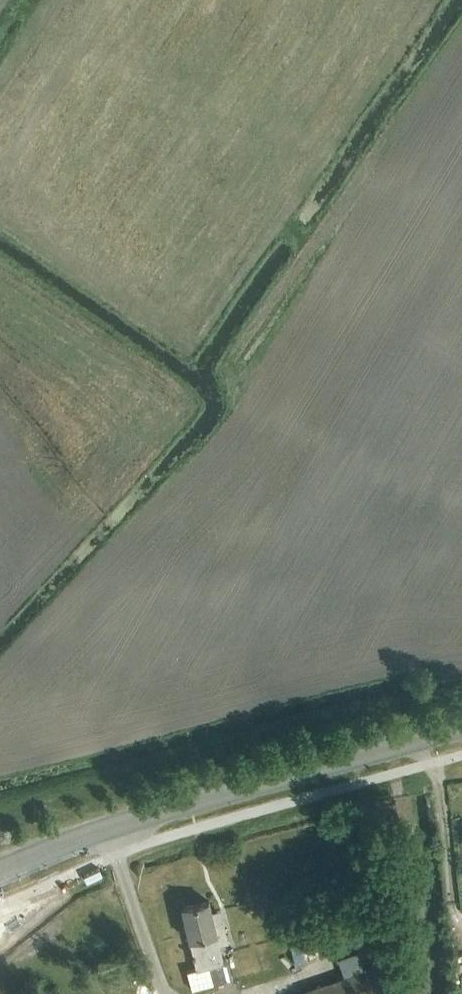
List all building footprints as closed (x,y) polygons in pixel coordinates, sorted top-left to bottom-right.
[(187,970),(192,989),(213,983),(209,964),(224,961),(219,943),(228,941),(223,919),(214,921),(209,900),(182,906),(197,967),(187,970)] [(366,968),(304,989),(305,993),(374,993),(366,968)]
